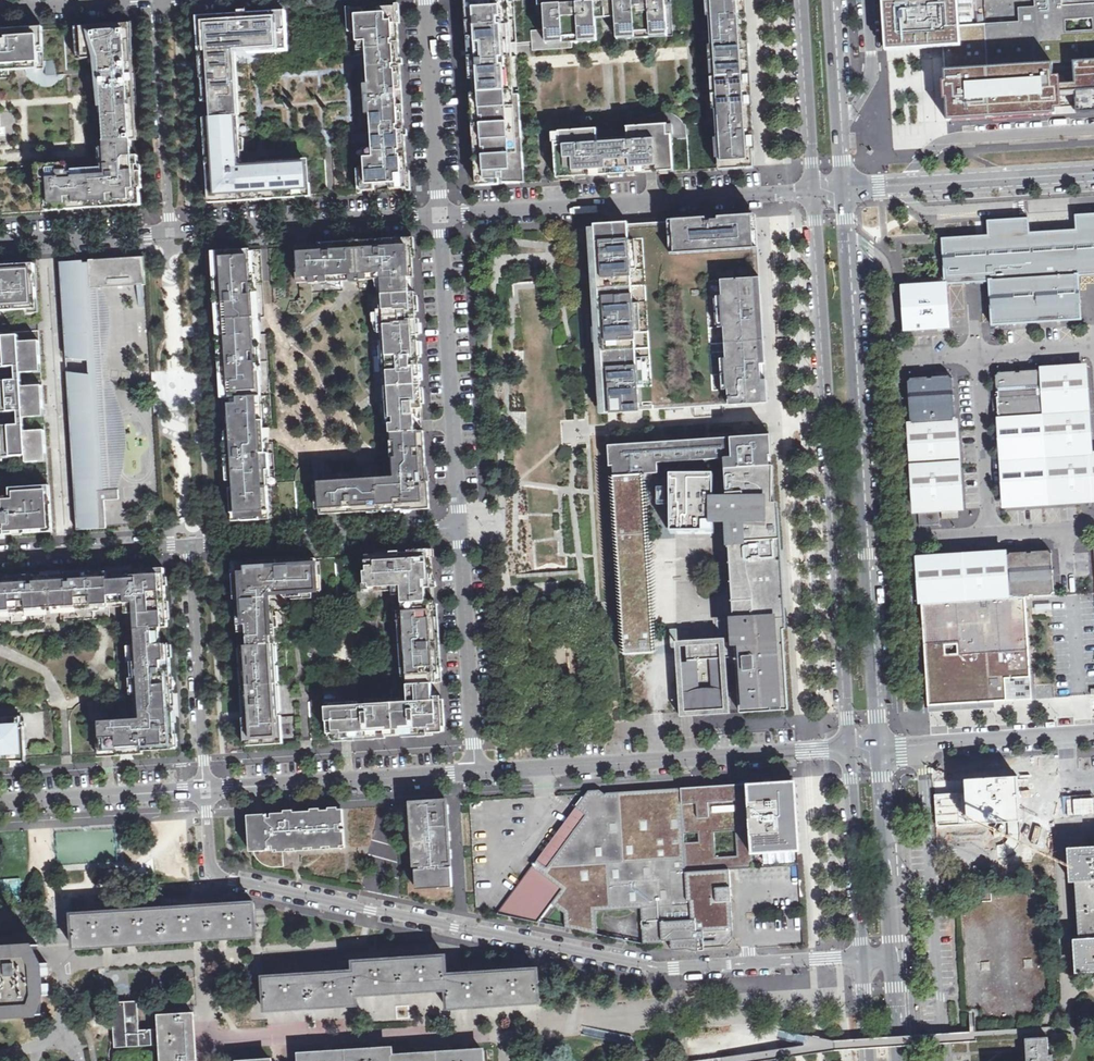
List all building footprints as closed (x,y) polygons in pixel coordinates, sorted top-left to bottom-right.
[(473,93),(515,90),(514,80),(519,79),(517,46),(510,46),(508,32),(516,32),(514,0),(510,0),(468,3),(473,93)] [(547,41),(532,42),(533,51),(573,48),(572,37),(574,37),(575,42),(597,41),(596,15),(616,14),(617,40),(673,36),(671,0),(544,0),(547,41)] [(712,2),(714,2),(715,17),(713,17),(714,45),(717,44),(718,60),(715,61),(716,77),(748,76),(746,42),(743,43),(741,16),(744,16),(744,0),(711,0),(712,2)] [(892,36),(946,33),(970,32),(968,0),(889,0),(892,36)] [(985,15),(987,48),(1061,44),(1081,43),(1093,42),(1093,0),(1035,0),(1035,12),(1019,13),(985,15)] [(1000,0),(985,0),(985,12),(1000,12),(1000,0)] [(1019,13),(1035,12),(1035,0),(1018,0),(1019,13)] [(351,10),(353,33),(357,33),(358,51),(367,51),(368,67),(363,68),(367,133),(372,133),(373,148),(364,149),(365,168),(361,168),(362,191),(375,190),(375,185),(390,184),(390,189),(408,188),(397,7),(379,8),(379,14),(366,15),(365,9),(351,10)] [(239,116),(235,53),(276,51),(277,55),(278,59),(280,61),(282,64),(284,66),(287,68),(289,69),(286,15),(275,16),(275,18),(268,18),(268,16),(200,20),(206,118),(239,116)] [(65,29),(68,75),(87,73),(87,77),(101,76),(103,93),(88,94),(91,143),(104,142),(132,140),(137,140),(130,24),(65,29)] [(17,77),(16,64),(26,64),(26,66),(26,71),(28,77),(34,82),(40,85),(48,86),(55,84),(58,83),(63,78),(65,75),(68,75),(65,29),(24,31),(24,34),(3,35),(3,33),(0,33),(0,79),(17,77)] [(970,32),(946,33),(947,50),(971,49),(970,32)] [(1081,43),(1082,66),(1083,75),(1083,80),(1083,95),(1093,94),(1093,42),(1081,43)] [(950,106),(1064,100),(1063,96),(1063,91),(1061,55),(1061,44),(987,48),(971,49),(947,50),(950,106)] [(1069,55),(1061,55),(1063,91),(1071,91),(1070,81),(1070,67),(1069,55)] [(1082,66),(1070,67),(1070,81),(1083,80),(1083,75),(1082,66)] [(748,76),(716,77),(718,94),(720,94),(721,110),(719,110),(720,138),(723,138),(724,153),(721,153),(722,168),(754,166),(752,135),(749,135),(747,109),(750,109),(748,76)] [(1083,80),(1070,81),(1071,91),(1063,91),(1063,96),(1083,95),(1083,80)] [(473,93),(479,181),(520,178),(515,90),(473,93)] [(515,90),(520,178),(521,181),(525,180),(519,90),(515,90)] [(554,133),(557,178),(574,178),(574,176),(590,175),(590,176),(690,170),(687,124),(685,124),(682,121),(680,118),(677,116),(675,115),(672,113),(669,113),(666,112),(662,113),(659,113),(657,114),(653,115),(651,117),(649,119),(646,122),(645,124),(644,127),(554,133)] [(206,118),(212,200),(224,200),(223,197),(307,191),(305,161),(323,159),(323,147),(320,147),(318,143),(315,141),(311,139),(308,137),(303,136),(299,137),(295,138),(292,140),(290,141),(288,144),(286,145),(284,148),(282,152),(282,156),(282,161),(242,163),(239,116),(206,118)] [(75,209),(75,204),(91,203),(101,202),(101,207),(142,205),(138,156),(133,156),(132,140),(104,142),(105,148),(97,148),(98,165),(106,165),(106,168),(89,169),(73,170),(68,170),(68,163),(0,168),(0,214),(75,209)] [(223,197),(224,200),(252,198),(291,196),(308,195),(307,191),(223,197)] [(1080,277),(1093,275),(1093,215),(1076,216),(1078,230),(1076,231),(1080,277)] [(672,223),(640,225),(652,409),(725,404),(718,276),(759,273),(757,249),(755,218),(672,223)] [(944,239),(946,283),(989,281),(992,324),(1015,324),(1012,280),(1056,278),(1080,277),(1076,231),(1029,234),(1028,220),(989,222),(990,238),(944,239)] [(640,225),(595,228),(606,411),(652,409),(640,225)] [(369,294),(415,292),(412,240),(356,243),(357,247),(341,248),(341,244),(309,246),(310,250),(298,250),(298,247),(269,249),(272,280),(273,280),(274,303),(286,314),(302,314),(313,302),(313,292),(344,290),(343,282),(360,281),(360,289),(370,289),(369,294)] [(266,317),(261,249),(215,252),(219,305),(225,305),(227,335),(220,335),(224,397),(271,395),(267,334),(257,334),(255,318),(266,317)] [(145,257),(129,258),(89,260),(91,288),(146,285),(145,257)] [(61,262),(66,356),(89,358),(96,358),(94,335),(95,335),(99,336),(102,336),(104,334),(106,332),(107,329),(107,325),(106,323),(103,321),(101,320),(98,320),(95,321),(94,322),(93,308),(91,288),(89,262),(83,263),(83,261),(61,262)] [(36,309),(33,264),(0,266),(0,312),(36,309)] [(766,401),(759,273),(718,276),(725,404),(766,401)] [(1056,278),(1059,319),(1081,319),(1080,277),(1056,278)] [(1012,280),(1015,324),(1059,319),(1056,278),(1012,280)] [(946,283),(902,286),(904,331),(950,328),(946,283)] [(378,434),(422,431),(421,408),(423,408),(423,402),(417,402),(416,385),(421,385),(415,292),(369,294),(375,387),(393,386),(394,402),(376,402),(378,434)] [(0,337),(0,368),(19,367),(19,373),(39,372),(38,341),(17,342),(17,336),(0,337)] [(103,431),(101,432),(100,416),(100,409),(101,404),(102,390),(103,384),(103,377),(96,376),(95,376),(95,377),(90,377),(90,374),(89,361),(89,358),(66,356),(66,365),(77,530),(107,528),(105,500),(120,499),(119,490),(104,490),(103,470),(104,471),(107,472),(110,472),(112,471),(114,469),(116,466),(116,464),(115,461),(114,458),(112,457),(109,456),(107,456),(104,457),(102,458),(101,442),(103,442),(105,442),(107,440),(108,439),(109,436),(108,434),(107,433),(105,432),(103,431)] [(1039,370),(1043,415),(1048,503),(1093,500),(1093,454),(1090,455),(1084,366),(1039,370)] [(1039,370),(995,374),(999,419),(1043,415),(1039,370)] [(955,421),(952,375),(907,378),(910,425),(955,421)] [(0,382),(0,413),(22,412),(22,418),(42,417),(40,386),(20,387),(20,381),(0,382)] [(271,395),(224,397),(226,431),(233,431),(234,442),(227,442),(232,520),(280,517),(274,441),(265,442),(264,428),(273,428),(271,395)] [(1043,415),(999,419),(1004,505),(1048,503),(1043,415)] [(958,456),(955,421),(910,425),(915,490),(934,489),(933,486),(960,484),(958,456)] [(0,427),(0,458),(20,457),(20,454),(24,454),(25,463),(45,462),(44,431),(24,432),(23,425),(0,427)] [(381,465),(331,467),(322,461),(314,461),(308,462),(305,464),(301,466),(297,471),(296,475),(296,481),(298,516),(325,514),(325,511),(336,510),(336,514),(362,512),(362,508),(378,507),(379,511),(428,507),(424,431),(422,431),(378,434),(381,465)] [(726,468),(779,465),(776,437),(612,448),(614,476),(644,475),(659,474),(658,460),(725,455),(726,468)] [(729,519),(731,542),(733,582),(785,579),(783,546),(779,465),(726,468),(727,498),(717,498),(717,474),(675,475),(674,532),(718,532),(717,520),(723,520),(729,519)] [(644,475),(614,476),(626,656),(655,653),(650,567),(644,475)] [(961,509),(960,484),(933,486),(934,489),(915,490),(916,511),(931,510),(961,509)] [(3,529),(4,535),(50,532),(48,497),(41,498),(41,487),(13,488),(14,499),(0,500),(0,530),(3,529)] [(938,525),(938,517),(919,518),(920,526),(938,525)] [(1052,550),(1008,553),(1010,600),(1054,597),(1052,550)] [(403,603),(426,601),(426,588),(432,588),(429,551),(416,552),(417,556),(410,556),(409,552),(391,553),(392,557),(376,558),(376,554),(366,555),(367,567),(364,567),(366,588),(359,588),(360,611),(362,610),(364,610),(367,608),(371,605),(373,602),(375,599),(376,597),(377,595),(377,592),(379,592),(379,587),(394,586),(394,604),(403,603)] [(919,559),(922,605),(1010,600),(1008,553),(919,559)] [(316,561),(316,559),(254,563),(254,569),(255,570),(256,572),(246,582),(243,580),(239,581),(236,581),(239,632),(248,632),(248,645),(277,644),(276,629),(286,628),(286,616),(271,603),(271,597),(275,594),(282,594),(296,606),(324,604),(321,561),(316,561)] [(108,580),(110,601),(126,600),(126,606),(127,617),(127,630),(160,627),(168,627),(164,568),(144,569),(144,573),(141,573),(140,570),(132,570),(132,575),(132,576),(124,576),(124,571),(107,572),(108,580)] [(45,622),(44,608),(52,607),(52,611),(54,611),(54,607),(61,607),(62,621),(111,618),(110,607),(110,601),(108,580),(107,572),(61,575),(40,576),(0,578),(0,625),(45,622)] [(787,613),(785,579),(733,582),(735,616),(737,642),(731,642),(726,643),(725,639),(676,642),(681,716),(729,714),(726,657),(737,657),(740,713),(792,710),(787,613)] [(1010,600),(922,605),(927,679),(1074,669),(1071,596),(1054,597),(1010,600)] [(432,683),(437,682),(432,601),(426,601),(403,603),(406,635),(391,636),(395,685),(412,684),(432,683)] [(72,755),(176,749),(169,643),(161,644),(160,627),(127,630),(123,630),(127,695),(131,695),(139,694),(140,709),(132,710),(128,710),(128,712),(137,711),(137,719),(128,719),(128,720),(110,721),(110,718),(108,712),(105,707),(101,704),(95,702),(87,701),(83,703),(78,706),(75,709),(74,710),(72,715),(71,721),(72,755)] [(282,742),(277,644),(248,645),(240,646),(244,706),(247,706),(248,725),(245,725),(246,745),(282,742)] [(336,736),(440,729),(439,700),(433,700),(432,683),(412,684),(414,701),(363,703),(363,707),(349,707),(350,704),(348,699),(345,695),(343,691),(340,689),(337,688),(335,688),(332,687),(329,687),(327,687),(329,739),(332,738),(334,737),(336,736)] [(131,695),(132,710),(140,709),(139,694),(131,695)] [(9,757),(8,745),(23,744),(22,727),(22,717),(0,718),(0,757),(9,757)] [(9,757),(20,756),(19,756),(18,756),(18,755),(17,755),(17,754),(17,753),(17,749),(24,749),(23,744),(8,745),(9,757)] [(798,851),(793,780),(748,784),(752,855),(798,851)] [(748,784),(681,788),(607,793),(606,795),(599,790),(589,791),(577,808),(498,913),(539,923),(552,904),(565,914),(566,928),(598,935),(597,899),(642,909),(644,944),(664,943),(664,941),(678,940),(680,944),(684,947),(690,950),(693,951),(693,939),(720,937),(724,932),(724,925),(729,925),(733,925),(732,912),(732,907),(730,869),(753,868),(752,855),(748,784)] [(448,802),(411,805),(416,886),(452,884),(448,802)] [(344,846),(342,809),(245,815),(247,851),(254,852),(256,858),(261,862),(270,866),(279,868),(284,867),(282,849),(344,846)] [(1069,850),(1070,870),(1071,881),(1079,881),(1083,941),(1075,941),(1076,944),(1076,951),(1077,971),(1093,970),(1093,849),(1069,850)] [(991,865),(974,866),(976,903),(961,904),(967,1008),(981,1007),(982,1021),(1002,1020),(1039,1018),(1038,1004),(1052,1003),(1047,897),(1030,898),(1029,885),(992,887),(991,865)] [(21,901),(20,878),(0,879),(0,903),(21,901)] [(75,949),(256,937),(254,903),(79,915),(73,915),(75,949)] [(42,996),(49,995),(49,984),(44,984),(44,975),(48,975),(47,964),(39,964),(38,945),(20,946),(20,950),(12,951),(12,947),(0,948),(0,1017),(16,1016),(16,1012),(25,1012),(25,1016),(43,1015),(42,996)] [(538,1002),(536,970),(445,976),(444,957),(355,962),(355,972),(264,977),(266,1012),(356,1006),(355,995),(447,990),(448,1008),(538,1002)] [(801,989),(810,988),(809,970),(801,970),(801,989)] [(159,1045),(158,1029),(140,1030),(138,1001),(112,1003),(115,1047),(159,1045)] [(197,1060),(196,1053),(203,1052),(202,1032),(198,1032),(195,1032),(194,1015),(161,1017),(164,1060),(197,1060)] [(1026,1039),(1027,1060),(1049,1060),(1048,1038),(1026,1039)] [(483,1051),(468,1052),(461,1052),(423,1055),(415,1055),(392,1057),(391,1049),(377,1050),(369,1051),(332,1053),(324,1053),(301,1055),(301,1060),(483,1060),(483,1051)]
